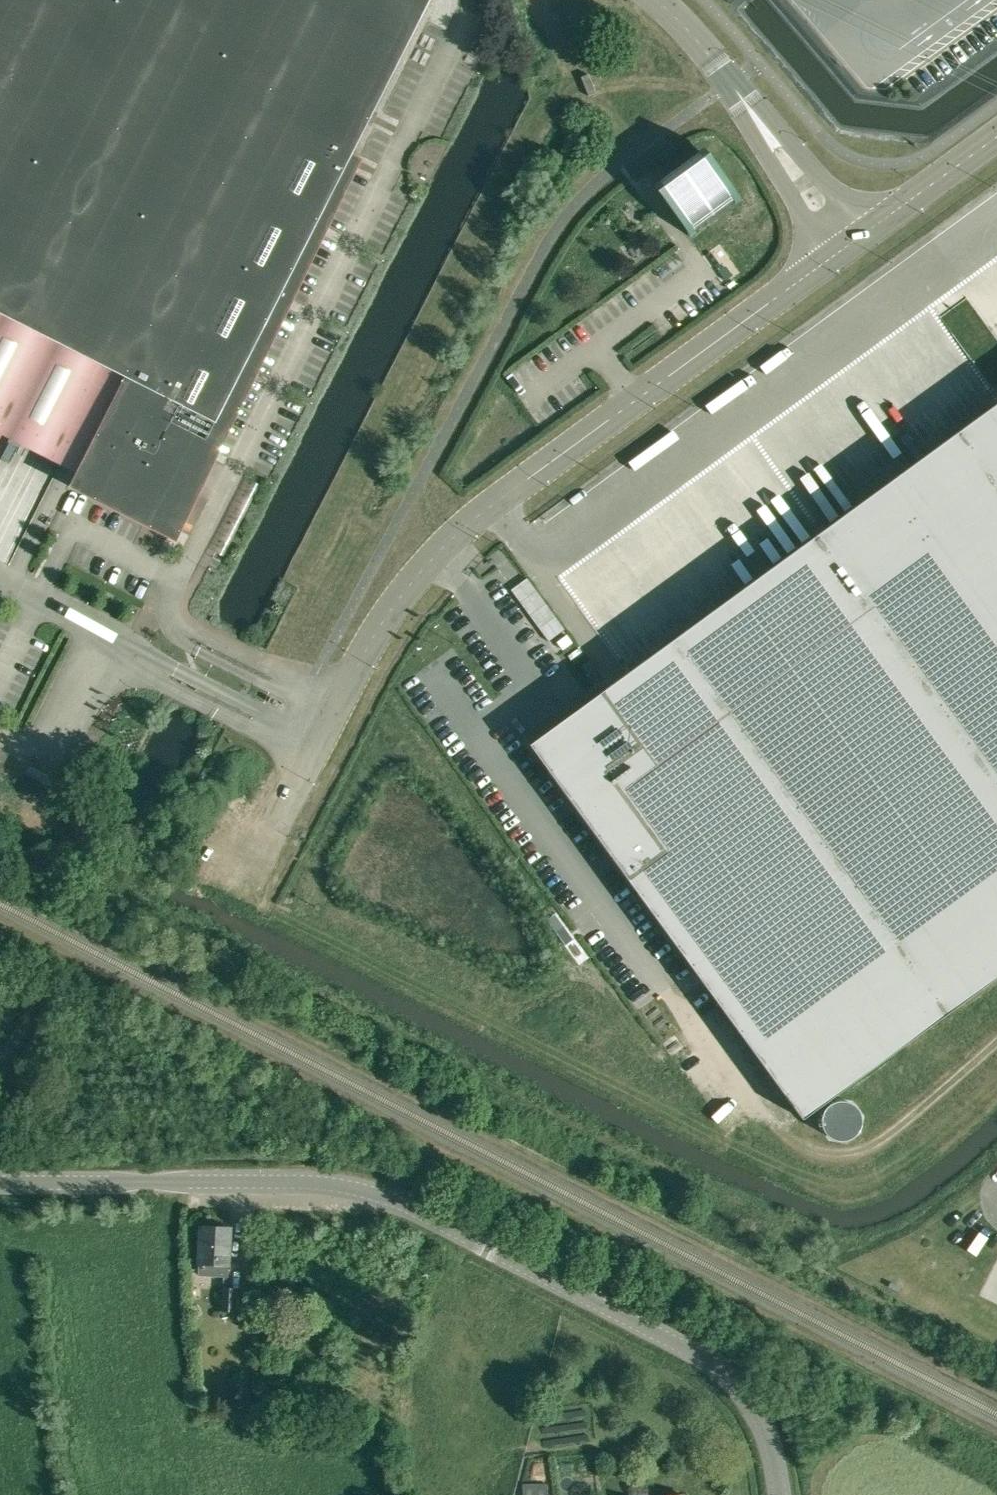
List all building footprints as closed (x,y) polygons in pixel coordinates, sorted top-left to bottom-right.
[(170,513),(430,0),(0,0),(0,426),(170,513)] [(709,157),(659,194),(687,232),(686,232),(690,237),(696,233),(692,228),(732,199),(735,204),(741,200),(738,195),(737,195),(709,157)] [(701,980),(702,981),(802,1119),(996,977),(996,403),(609,686),(609,687),(599,694),(598,693),(528,745),(547,771),(548,770),(695,972),(701,980)] [(854,1142),(860,1137),(863,1131),(864,1124),(863,1117),(860,1110),(854,1105),(847,1102),(839,1101),(832,1104),(825,1108),(821,1115),(820,1123),(820,1130),(823,1136),(828,1141),(834,1145),(841,1146),(848,1145),(854,1142)] [(198,1274),(227,1276),(228,1264),(229,1264),(231,1228),(201,1226),(198,1274)] [(236,1312),(237,1288),(222,1287),(220,1311),(236,1312)] [(547,1481),(522,1482),(523,1494),(548,1494),(547,1481)]
